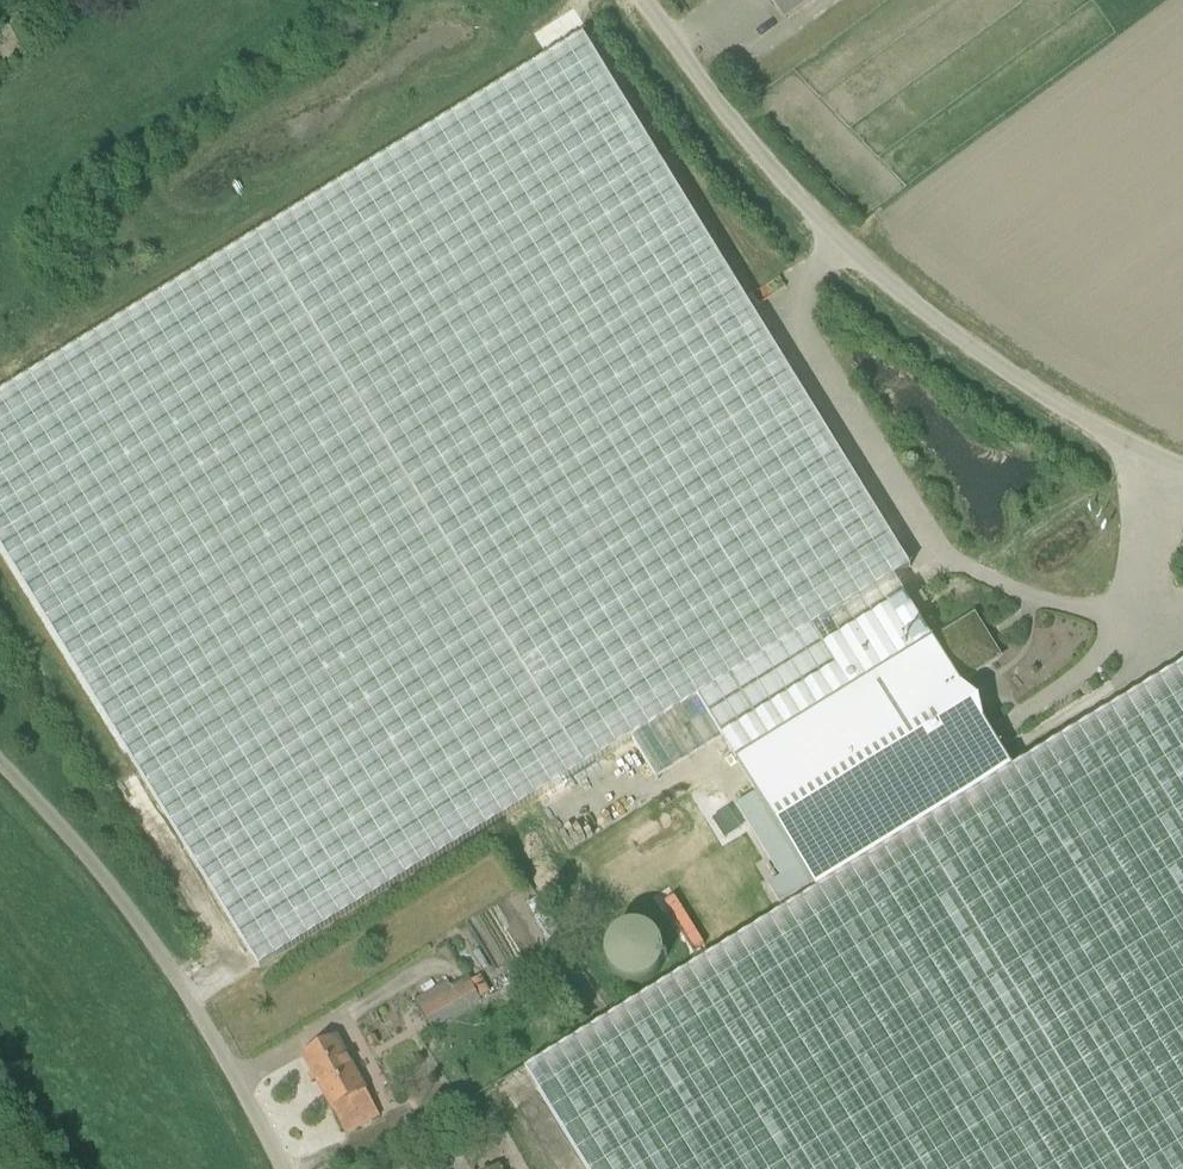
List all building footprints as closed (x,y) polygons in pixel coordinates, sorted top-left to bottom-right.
[(784,21),(813,0),(769,0),(784,21)] [(1012,770),(957,680),(961,678),(962,680),(999,658),(973,615),(932,641),(893,578),(909,568),(583,38),(0,397),(0,549),(259,969),(697,699),(736,762),(815,891),(524,1071),(584,1168),(1182,1168),(1182,664),(1012,770)] [(691,951),(705,943),(674,889),(660,897),(691,951)] [(638,986),(657,939),(611,920),(592,967),(638,986)] [(448,980),(414,1001),(432,1031),(482,1002),(467,976),(451,986),(448,980)] [(516,997),(511,987),(501,992),(506,1002),(516,997)] [(346,1134),(380,1116),(337,1038),(303,1056),(346,1134)] [(457,1123),(467,1140),(489,1127),(479,1109),(457,1123)]
